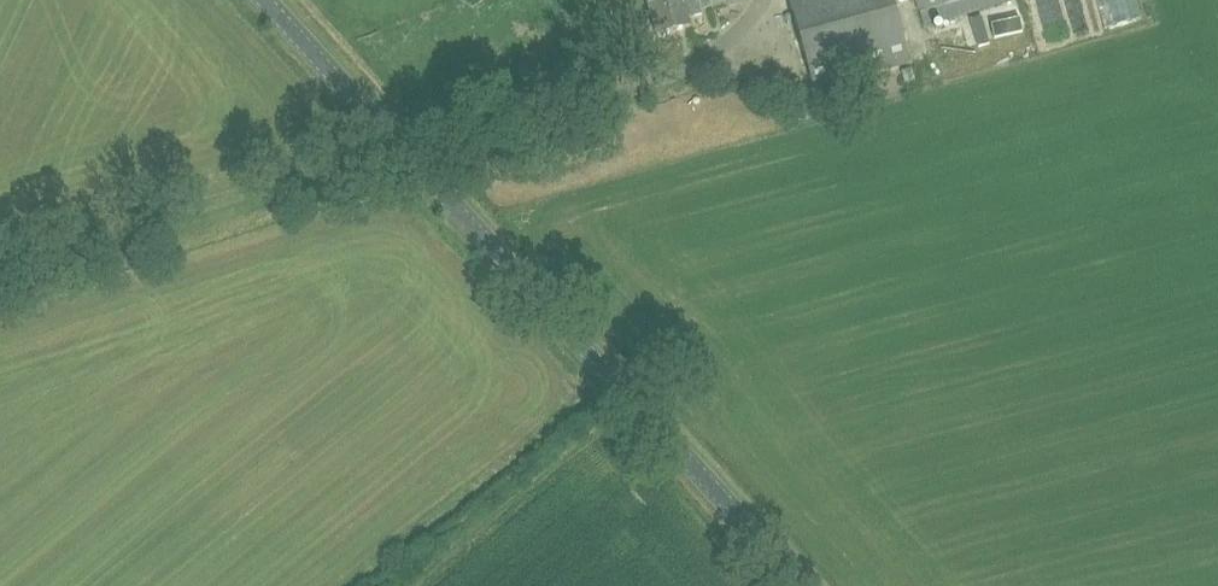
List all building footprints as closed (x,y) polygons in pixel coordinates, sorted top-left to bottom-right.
[(690,27),(688,17),(702,14),(700,8),(729,0),(647,0),(657,36),(690,27)] [(909,63),(891,0),(789,0),(793,15),(814,89),(909,63)] [(1005,0),(917,0),(924,23),(1005,0)] [(732,52),(748,52),(748,33),(732,33),(732,52)] [(620,67),(600,73),(604,84),(623,79),(620,67)] [(679,380),(694,366),(684,355),(669,368),(679,380)]
